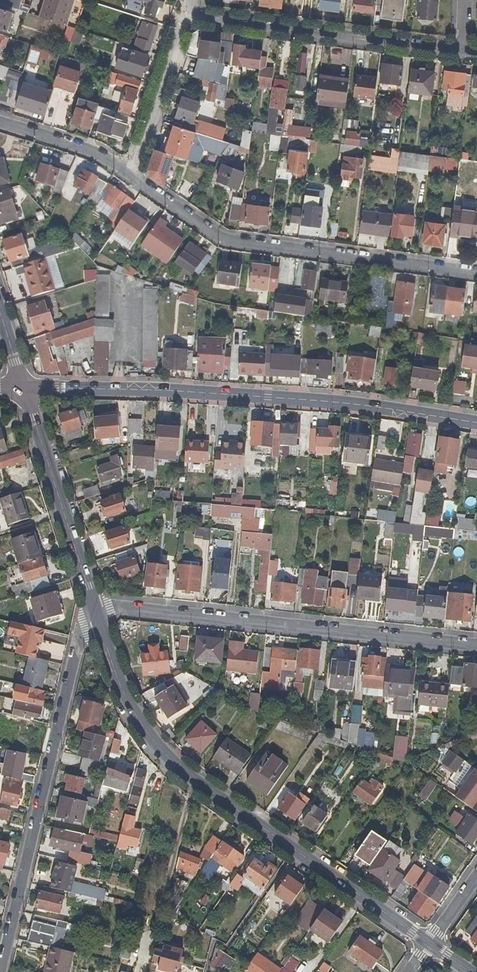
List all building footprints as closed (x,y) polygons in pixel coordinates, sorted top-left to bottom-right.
[(21,0),(0,0),(0,4),(28,13),(30,9),(22,7),(23,5),(20,4),(21,0)] [(42,0),(34,0),(31,13),(38,15),(42,0)] [(47,0),(44,0),(39,16),(41,17),(47,0)] [(85,0),(47,0),(41,17),(71,27),(75,28),(85,0)] [(164,0),(145,0),(148,2),(147,7),(145,12),(154,15),(157,5),(162,6),(164,0)] [(339,0),(320,0),(318,9),(338,12),(339,0)] [(373,1),(367,0),(354,0),(353,10),(372,12),(373,1)] [(405,0),(376,0),(375,7),(381,7),(380,18),(402,21),(405,0)] [(437,2),(428,0),(429,0),(419,0),(417,18),(435,20),(437,2)] [(12,12),(0,8),(0,29),(5,31),(12,12)] [(8,32),(14,13),(12,12),(5,31),(8,32)] [(149,52),(158,26),(142,21),(134,47),(149,52)] [(198,58),(200,41),(201,40),(203,40),(202,39),(201,38),(203,30),(200,30),(193,33),(186,54),(189,55),(198,58)] [(221,42),(223,33),(203,30),(201,38),(202,39),(203,40),(220,42),(221,42)] [(220,51),(220,42),(203,40),(201,40),(200,41),(198,58),(201,59),(218,61),(220,51)] [(120,54),(122,47),(124,44),(115,41),(112,51),(120,54)] [(230,64),(233,44),(221,42),(220,42),(220,51),(221,51),(222,52),(221,59),(223,59),(222,63),(230,65),(230,64)] [(251,67),(253,50),(245,49),(246,46),(235,44),(233,64),(230,64),(230,65),(230,70),(239,71),(240,65),(245,66),(251,67)] [(33,64),(36,56),(38,49),(31,46),(26,62),(29,63),(33,64)] [(42,58),(44,49),(38,47),(38,49),(36,56),(42,58)] [(145,67),(149,56),(122,47),(120,54),(116,67),(141,76),(142,74),(145,75),(148,68),(145,67)] [(56,64),(59,54),(44,49),(42,58),(42,59),(51,63),(56,64)] [(260,68),(261,57),(262,51),(253,50),(251,67),(254,67),(260,68)] [(304,77),(305,70),(306,58),(307,53),(299,53),(294,90),(304,91),(306,77),(304,77)] [(271,88),(274,69),(264,68),(264,66),(266,66),(267,57),(261,57),(260,68),(258,86),(271,88)] [(228,85),(230,70),(230,65),(222,63),(218,62),(218,61),(201,59),(195,77),(206,80),(228,85)] [(400,85),(403,66),(383,63),(381,83),(398,84),(400,85)] [(74,91),(79,72),(60,66),(54,85),(74,91)] [(432,95),(434,73),(411,70),(407,101),(419,102),(420,93),(432,95)] [(21,87),(23,81),(24,78),(7,72),(0,93),(0,100),(4,102),(15,105),(21,87)] [(466,107),(470,75),(446,72),(443,91),(449,91),(447,105),(466,107)] [(129,114),(140,81),(118,74),(114,84),(126,88),(119,110),(129,114)] [(191,84),(193,77),(180,74),(178,81),(191,84)] [(374,99),(377,78),(356,75),(354,97),(374,99)] [(346,103),(349,81),(319,78),(316,99),(346,103)] [(225,110),(227,90),(228,85),(206,80),(204,86),(210,87),(208,96),(202,95),(202,94),(200,102),(225,110)] [(45,115),(52,91),(48,89),(35,85),(23,81),(21,87),(15,105),(20,107),(34,112),(45,115)] [(397,92),(398,84),(381,83),(379,89),(397,92)] [(183,96),(185,89),(176,86),(174,93),(183,96)] [(200,102),(202,94),(185,89),(183,96),(200,102)] [(285,104),(287,93),(272,91),(270,109),(271,109),(268,124),(271,125),(270,128),(275,129),(276,125),(278,126),(279,120),(279,117),(280,109),(284,109),(285,104)] [(193,123),(200,102),(183,96),(177,118),(193,123)] [(346,108),(346,103),(316,99),(316,104),(346,108)] [(89,128),(93,115),(94,113),(95,113),(96,110),(98,105),(84,100),(82,109),(77,107),(72,123),(89,128)] [(310,137),(311,129),(292,126),(294,109),(289,109),(290,103),(286,103),(282,132),(282,136),(288,136),(288,135),(306,137),(310,137)] [(124,129),(129,116),(104,108),(103,113),(97,130),(120,138),(124,129)] [(251,115),(252,111),(241,108),(239,114),(253,119),(254,115),(251,115)] [(201,134),(204,126),(193,123),(177,118),(174,125),(201,134)] [(360,132),(360,127),(356,127),(357,121),(344,120),(343,130),(360,132)] [(196,159),(199,147),(192,145),(193,139),(199,141),(201,134),(174,125),(170,138),(166,137),(164,143),(158,141),(156,149),(158,150),(173,155),(195,162),(200,164),(201,161),(196,159)] [(358,145),(359,134),(348,133),(347,138),(342,138),(341,144),(347,144),(358,145)] [(310,145),(311,140),(305,139),(288,136),(287,142),(310,145)] [(31,149),(33,142),(26,140),(23,146),(31,149)] [(223,154),(230,143),(219,140),(216,151),(223,154)] [(236,160),(238,151),(239,146),(230,143),(223,154),(236,160)] [(370,151),(371,148),(368,147),(358,146),(347,144),(341,144),(340,151),(352,153),(353,150),(360,151),(361,150),(370,152),(370,151)] [(421,154),(422,146),(411,145),(411,153),(421,154)] [(443,157),(443,151),(437,150),(438,145),(432,145),(431,155),(443,157)] [(164,186),(173,155),(158,150),(156,149),(149,170),(152,177),(164,186)] [(398,174),(399,166),(401,152),(401,150),(393,149),(391,165),(369,162),(368,170),(398,174)] [(304,178),(307,152),(291,150),(288,170),(296,172),(296,177),(304,178)] [(247,166),(249,154),(244,152),(238,151),(236,160),(236,161),(247,166)] [(429,170),(431,155),(421,154),(411,153),(401,152),(399,166),(429,170)] [(469,161),(469,154),(461,153),(460,159),(469,161)] [(445,165),(446,158),(443,157),(431,155),(429,170),(438,171),(445,172),(445,165)] [(5,167),(2,158),(0,157),(0,186),(9,184),(5,167)] [(361,179),(363,160),(345,158),(342,179),(351,181),(351,177),(361,179)] [(54,187),(59,170),(42,164),(37,183),(54,188),(54,187)] [(238,188),(244,173),(223,165),(217,181),(238,188)] [(70,189),(75,172),(75,171),(71,169),(65,187),(70,189)] [(62,189),(69,173),(63,171),(59,170),(54,187),(62,189)] [(91,188),(96,179),(94,177),(83,171),(75,185),(89,193),(91,188)] [(93,203),(106,185),(98,180),(93,189),(87,200),(93,203)] [(118,212),(128,198),(122,194),(119,191),(113,188),(103,201),(116,210),(118,212)] [(9,191),(0,193),(0,223),(18,218),(9,191)] [(242,206),(243,201),(243,198),(233,196),(232,204),(242,206)] [(118,225),(133,202),(128,198),(118,212),(116,210),(110,219),(118,225)] [(300,224),(303,204),(294,203),(291,223),(300,224)] [(241,220),(242,206),(232,204),(229,220),(240,222),(241,220)] [(268,224),(270,208),(248,205),(246,221),(268,224)] [(320,227),(323,207),(305,205),(302,224),(320,227)] [(454,207),(454,210),(452,219),(450,236),(459,237),(460,234),(476,237),(476,210),(454,207)] [(452,219),(454,210),(446,209),(445,218),(452,219)] [(132,244),(149,222),(140,216),(139,218),(134,215),(128,211),(115,231),(132,244)] [(390,236),(392,216),(363,212),(360,232),(390,236)] [(412,236),(415,216),(396,214),(393,237),(404,238),(404,235),(412,236)] [(167,263),(183,241),(164,228),(167,225),(159,219),(143,242),(147,245),(149,242),(153,245),(149,250),(167,263)] [(443,246),(446,225),(428,222),(425,243),(443,246)] [(83,242),(75,233),(70,238),(78,247),(83,242)] [(29,257),(22,236),(4,241),(10,262),(27,257),(29,257)] [(149,250),(153,245),(149,242),(147,245),(143,242),(141,245),(149,250)] [(189,257),(195,248),(189,243),(177,261),(182,264),(183,262),(184,263),(189,257)] [(43,259),(56,254),(52,244),(40,249),(43,259)] [(199,264),(205,255),(195,248),(189,257),(198,263),(199,264)] [(200,274),(211,259),(205,255),(199,264),(198,263),(193,270),(200,274)] [(29,264),(27,257),(10,262),(13,269),(15,268),(29,264)] [(193,270),(198,263),(189,257),(184,263),(193,270)] [(54,285),(45,259),(29,264),(15,268),(17,275),(29,271),(35,291),(39,290),(52,286),(54,285)] [(239,288),(242,268),(236,267),(236,264),(219,262),(217,285),(239,288)] [(269,281),(271,269),(270,267),(252,265),(250,289),(268,291),(269,281)] [(278,283),(280,270),(271,269),(269,281),(278,283)] [(315,291),(318,271),(305,270),(302,289),(315,291)] [(108,320),(109,275),(96,275),(95,279),(95,319),(95,320),(108,320)] [(345,302),(347,283),(322,280),(320,299),(345,302)] [(186,294),(188,289),(166,282),(164,287),(182,293),(186,294)] [(411,316),(415,284),(397,282),(394,313),(395,314),(411,316)] [(445,314),(447,293),(448,289),(434,288),(431,313),(444,315),(445,314)] [(157,361),(158,289),(144,289),(144,310),(143,361),(157,361)] [(198,293),(189,290),(186,294),(197,298),(198,293)] [(463,316),(466,291),(455,290),(454,294),(447,293),(445,314),(463,316)] [(196,305),(197,298),(186,294),(182,293),(180,300),(196,305)] [(312,318),(313,304),(286,300),(286,297),(277,295),(274,313),(283,314),(294,315),(304,317),(312,318)] [(54,325),(50,311),(48,311),(45,301),(28,307),(35,331),(54,325)] [(268,320),(269,312),(257,310),(256,315),(255,318),(268,320)] [(393,330),(395,314),(394,313),(388,312),(386,329),(389,329),(393,330)] [(364,325),(365,315),(350,313),(348,323),(364,325)] [(59,347),(95,335),(95,320),(95,319),(94,319),(56,331),(47,334),(51,348),(56,346),(56,348),(59,347)] [(107,360),(108,320),(95,320),(95,335),(94,360),(107,360)] [(47,334),(56,331),(54,325),(35,331),(36,337),(47,334)] [(331,337),(332,327),(317,326),(316,336),(331,337)] [(380,337),(381,328),(371,327),(371,329),(372,330),(375,331),(374,336),(380,337)] [(387,349),(389,329),(386,329),(381,328),(380,337),(378,348),(387,349)] [(53,360),(49,348),(51,348),(47,334),(36,337),(35,338),(45,371),(49,374),(59,371),(56,360),(53,360)] [(469,345),(468,347),(465,347),(466,344),(463,343),(463,341),(460,341),(459,349),(465,349),(462,368),(476,370),(476,346),(469,345)] [(186,370),(187,350),(180,350),(180,344),(163,344),(163,370),(186,370)] [(60,358),(56,348),(56,346),(51,348),(49,348),(53,360),(56,360),(59,371),(61,376),(67,376),(63,358),(62,357),(60,358)] [(230,367),(231,358),(224,358),(225,348),(199,346),(197,371),(224,373),(224,366),(230,367)] [(265,373),(266,358),(240,356),(239,374),(265,376),(265,373)] [(373,383),(376,361),(373,361),(373,360),(349,357),(348,368),(351,368),(349,379),(373,383)] [(293,375),(294,360),(294,359),(293,359),(292,359),(290,359),(272,358),(272,359),(271,374),(271,376),(280,377),(284,377),(293,378),(293,375)] [(343,373),(344,358),(336,358),(335,373),(343,373)] [(106,377),(107,360),(94,360),(94,370),(98,370),(98,377),(106,377)] [(435,391),(438,374),(421,371),(422,361),(415,360),(410,387),(435,391)] [(331,375),(332,362),(326,361),(318,361),(308,361),(307,375),(315,375),(317,376),(317,379),(327,379),(327,375),(331,375)] [(399,386),(401,371),(386,369),(384,384),(399,386)] [(453,395),(465,395),(466,382),(454,382),(453,395)] [(82,427),(76,410),(60,416),(67,441),(83,436),(80,428),(82,427)] [(119,437),(117,417),(93,419),(95,433),(95,435),(96,439),(119,437)] [(141,434),(142,419),(128,419),(128,435),(140,435),(141,434)] [(273,437),(274,425),(253,423),(253,436),(273,437)] [(281,435),(281,425),(278,425),(274,425),(273,437),(281,437),(281,435)] [(296,446),(297,426),(281,425),(281,435),(284,435),(284,445),(296,446)] [(180,452),(181,429),(166,428),(157,427),(156,450),(180,452)] [(336,447),(338,428),(330,428),(330,431),(318,430),(317,446),(336,447)] [(419,458),(422,436),(417,435),(417,431),(411,430),(407,449),(413,450),(412,457),(415,457),(419,458)] [(368,466),(372,438),(347,435),(343,462),(368,466)] [(385,452),(387,438),(379,436),(376,451),(385,452)] [(455,466),(459,444),(449,443),(449,440),(440,439),(435,473),(447,475),(448,465),(455,466)] [(208,464),(209,442),(193,441),(187,440),(185,462),(208,464)] [(245,468),(246,443),(235,442),(235,445),(229,444),(222,444),(220,454),(219,469),(234,470),(236,468),(245,468)] [(154,477),(156,450),(134,448),(133,459),(137,459),(146,460),(145,465),(144,480),(154,477)] [(412,474),(415,457),(412,457),(413,450),(407,449),(407,451),(408,452),(404,472),(412,474)] [(25,461),(22,451),(0,458),(0,469),(25,461)] [(476,452),(467,451),(465,468),(468,469),(476,470),(476,453),(476,452)] [(122,475),(120,469),(122,468),(118,456),(111,458),(113,463),(97,467),(104,486),(113,483),(112,479),(122,475)] [(400,490),(405,464),(375,460),(371,486),(400,490)] [(430,493),(434,473),(419,471),(415,491),(418,492),(415,507),(413,507),(412,514),(417,515),(417,516),(423,517),(426,493),(430,493)] [(100,494),(97,484),(82,489),(85,499),(100,494)] [(20,493),(0,499),(0,502),(8,526),(28,520),(20,493)] [(126,511),(121,496),(103,502),(104,505),(101,506),(102,509),(101,509),(104,518),(126,511)] [(242,507),(243,497),(233,497),(233,500),(233,506),(242,507)] [(254,520),(255,509),(248,508),(242,507),(233,506),(216,504),(212,504),(211,517),(241,519),(242,519),(244,519),(254,520)] [(412,514),(413,507),(405,505),(403,524),(410,525),(411,520),(412,514)] [(395,523),(397,514),(385,513),(384,522),(395,523)] [(438,527),(440,516),(429,515),(427,525),(438,527)] [(253,534),(254,520),(244,519),(242,533),(253,534)] [(474,521),(457,519),(455,530),(476,532),(476,527),(474,526),(474,521)] [(158,532),(159,523),(156,522),(150,522),(149,531),(158,532)] [(399,546),(401,524),(395,523),(395,525),(393,545),(399,546)] [(393,545),(395,525),(387,525),(385,546),(393,546),(393,545)] [(211,538),(212,529),(180,526),(179,534),(204,537),(211,538)] [(130,543),(125,528),(107,534),(108,536),(106,537),(107,541),(106,541),(109,550),(130,543)] [(453,529),(424,528),(424,537),(453,538),(453,529)] [(476,532),(455,530),(454,538),(476,540),(476,532)] [(253,541),(254,534),(253,534),(242,533),(241,543),(254,545),(255,541),(253,541)] [(272,549),(273,536),(254,534),(253,541),(255,541),(263,542),(262,548),(264,548),(272,549)] [(41,559),(37,547),(33,535),(10,542),(18,566),(41,559)] [(209,553),(211,538),(204,537),(202,552),(209,553)] [(134,556),(147,552),(148,544),(128,551),(130,557),(134,556)] [(269,578),(270,561),(272,549),(264,548),(260,584),(268,585),(269,578)] [(146,565),(147,552),(134,556),(135,558),(140,573),(145,572),(146,565)] [(140,573),(135,558),(117,564),(117,567),(115,567),(116,574),(119,573),(121,579),(140,574),(140,573)] [(360,573),(361,560),(350,559),(349,575),(359,576),(360,573)] [(40,578),(38,573),(45,571),(41,560),(20,567),(25,583),(30,582),(40,578)] [(165,588),(167,569),(166,567),(148,565),(146,582),(146,586),(164,588),(165,588)] [(200,592),(203,568),(179,565),(176,590),(200,592)] [(327,589),(329,578),(329,577),(324,577),(318,577),(319,570),(300,568),(298,584),(304,584),(303,603),(323,605),(324,591),(327,591),(327,589)] [(346,597),(347,591),(346,591),(348,573),(333,572),(332,578),(331,590),(329,606),(345,608),(346,600),(346,597)] [(381,592),(383,576),(383,575),(380,575),(360,573),(359,576),(357,597),(368,598),(368,596),(381,597),(381,592)] [(50,587),(46,576),(40,578),(30,582),(32,592),(50,587)] [(32,592),(30,582),(25,583),(11,588),(14,598),(32,592)] [(296,601),(298,585),(274,583),(271,600),(290,602),(291,601),(296,601)] [(267,592),(268,585),(260,584),(258,584),(258,591),(267,592)] [(407,612),(409,591),(388,588),(386,610),(407,612)] [(445,619),(448,599),(429,597),(429,590),(427,590),(426,597),(418,596),(416,613),(416,616),(445,619)] [(416,613),(418,596),(418,591),(409,591),(407,612),(416,613)] [(62,616),(55,593),(31,600),(38,623),(62,616)] [(470,621),(473,596),(448,593),(448,599),(445,619),(470,621)] [(240,605),(242,595),(235,595),(233,604),(240,605)] [(9,608),(0,609),(0,619),(10,618),(9,608)] [(35,659),(39,643),(41,643),(44,630),(10,622),(7,635),(19,638),(15,654),(29,658),(35,659)] [(188,651),(189,636),(182,636),(181,651),(188,651)] [(221,663),(223,640),(199,638),(196,660),(221,663)] [(256,673),(258,651),(242,650),(243,642),(229,641),(226,670),(256,673)] [(271,668),(273,648),(265,647),(263,667),(271,668)] [(279,692),(281,669),(295,671),(296,667),(298,651),(273,648),(271,668),(271,672),(262,672),(261,690),(268,691),(279,692)] [(318,670),(320,651),(301,649),(301,651),(299,667),(301,667),(318,670)] [(172,665),(171,660),(168,661),(167,652),(142,655),(144,675),(154,674),(154,672),(169,670),(169,665),(172,665)] [(378,676),(380,658),(370,657),(369,659),(364,659),(362,675),(378,676)] [(40,691),(47,662),(35,659),(29,658),(23,686),(30,688),(40,691)] [(384,685),(386,665),(387,659),(380,658),(378,676),(377,685),(384,685)] [(354,689),(357,660),(348,659),(348,663),(333,661),(331,687),(354,689)] [(465,664),(465,667),(452,666),(450,684),(476,687),(476,665),(465,664)] [(413,697),(415,673),(395,672),(395,666),(386,665),(384,685),(383,694),(413,697)] [(166,681),(186,672),(186,666),(164,678),(166,681)] [(302,683),(303,674),(300,674),(295,673),(294,682),(302,683)] [(322,701),(325,679),(315,678),(312,700),(322,701)] [(302,693),(303,683),(302,683),(294,682),(293,692),(302,693)] [(447,707),(450,684),(421,682),(419,705),(447,707)] [(26,703),(30,688),(23,686),(15,685),(11,700),(26,703)] [(188,708),(173,686),(156,697),(171,719),(188,708)] [(42,707),(44,697),(41,696),(42,691),(40,691),(30,688),(26,703),(28,704),(42,707)] [(267,703),(268,691),(261,690),(260,696),(259,703),(267,703)] [(81,714),(84,702),(85,699),(75,697),(72,711),(81,714)] [(99,726),(104,707),(96,705),(84,702),(81,714),(79,721),(91,724),(99,726)] [(40,717),(41,709),(27,706),(27,709),(24,719),(31,721),(32,718),(39,720),(40,717)] [(24,719),(27,709),(21,707),(20,709),(18,718),(19,718),(24,719)] [(17,725),(19,718),(18,718),(5,715),(3,722),(17,725)] [(89,734),(91,724),(79,721),(77,731),(86,733),(89,734)] [(201,752),(216,735),(201,722),(186,739),(201,752)] [(319,730),(319,727),(307,723),(305,728),(319,733),(319,730)] [(355,745),(357,725),(350,724),(349,735),(348,743),(349,743),(355,745)] [(454,737),(455,727),(445,726),(444,736),(454,737)] [(175,736),(170,730),(165,733),(171,740),(175,736)] [(113,740),(114,735),(98,731),(97,736),(105,738),(108,738),(113,740)] [(101,752),(105,738),(97,736),(89,734),(86,733),(80,757),(84,758),(102,762),(102,760),(99,759),(101,752)] [(341,740),(327,736),(325,740),(339,745),(341,740)] [(109,754),(113,740),(108,738),(105,753),(109,754)] [(246,762),(251,755),(227,738),(214,757),(238,774),(239,773),(241,774),(248,764),(246,762)] [(119,761),(121,752),(119,751),(121,742),(113,740),(109,754),(108,758),(119,761)] [(408,744),(408,743),(401,743),(399,759),(407,762),(408,748),(408,744)] [(414,758),(415,749),(408,748),(407,762),(414,758)] [(268,794),(288,766),(267,751),(247,780),(268,794)] [(456,772),(464,760),(452,751),(443,763),(456,772)] [(24,755),(9,752),(6,765),(0,763),(0,776),(8,778),(17,780),(23,781),(33,784),(34,784),(34,783),(33,783),(34,777),(20,773),(24,755)] [(390,764),(392,759),(378,753),(375,758),(389,764),(390,764)] [(99,774),(102,762),(84,758),(81,770),(85,771),(99,774)] [(374,770),(379,764),(374,760),(368,768),(372,770),(374,771),(374,770)] [(130,784),(134,772),(110,763),(105,775),(130,784)] [(476,802),(476,769),(476,768),(456,797),(472,809),(476,802)] [(139,800),(146,772),(137,770),(129,802),(138,805),(139,800)] [(98,781),(99,774),(85,771),(83,777),(98,781)] [(77,793),(80,779),(67,776),(65,785),(67,786),(65,790),(77,793)] [(432,790),(437,784),(430,779),(418,797),(422,799),(425,794),(426,794),(430,789),(432,790)] [(371,804),(380,792),(368,784),(362,780),(354,793),(365,800),(371,804)] [(98,800),(100,791),(102,782),(98,781),(93,799),(98,800)] [(384,787),(374,781),(373,783),(370,781),(368,784),(380,792),(384,787)] [(16,807),(18,799),(21,800),(22,795),(20,794),(21,786),(6,782),(1,803),(16,807)] [(107,804),(110,794),(100,791),(98,800),(97,802),(107,804)] [(78,801),(79,795),(65,792),(64,798),(78,801)] [(305,805),(308,800),(309,799),(308,798),(300,793),(296,798),(289,793),(279,808),(289,815),(295,819),(304,806),(305,805)] [(96,808),(97,802),(98,800),(93,799),(79,795),(78,801),(87,804),(87,806),(96,808)] [(82,823),(87,806),(87,804),(78,801),(64,798),(62,797),(58,818),(66,820),(66,823),(72,825),(73,821),(82,823)] [(316,831),(327,815),(314,806),(304,820),(303,821),(304,822),(316,831)] [(7,820),(10,811),(0,809),(0,819),(7,820)] [(476,837),(476,820),(470,815),(467,819),(457,812),(451,820),(461,828),(457,833),(473,844),(476,837)] [(106,825),(107,822),(93,819),(91,830),(95,832),(96,826),(103,828),(104,825),(106,825)] [(396,836),(405,823),(401,821),(392,834),(396,836)] [(147,851),(151,835),(143,833),(139,832),(122,828),(121,833),(118,843),(118,844),(147,851)] [(80,844),(83,834),(66,830),(65,833),(54,830),(51,846),(71,851),(68,862),(89,867),(91,855),(78,852),(80,844)] [(104,839),(105,834),(95,832),(91,830),(89,836),(92,837),(104,839)] [(118,843),(121,833),(114,831),(111,841),(118,843)] [(369,862),(379,846),(361,833),(349,850),(361,858),(367,863),(369,862)] [(90,847),(92,837),(89,836),(83,834),(80,844),(90,847)] [(213,855),(221,843),(213,838),(205,850),(213,855)] [(395,858),(400,850),(389,842),(383,850),(395,858)] [(9,845),(0,843),(0,863),(4,864),(9,845)] [(235,871),(244,858),(221,843),(213,855),(221,862),(220,864),(225,868),(227,865),(235,871)] [(399,861),(395,858),(383,850),(382,851),(369,869),(368,870),(369,871),(385,882),(386,880),(397,865),(399,861)] [(200,869),(203,864),(200,863),(201,861),(180,854),(176,869),(196,876),(198,869),(200,869)] [(141,872),(144,861),(137,859),(134,870),(141,872)] [(263,889),(277,869),(268,863),(265,867),(255,861),(244,877),(263,889)] [(70,887),(72,878),(76,879),(77,875),(75,874),(76,867),(57,862),(51,888),(57,890),(69,893),(93,899),(95,893),(70,887)] [(416,881),(424,870),(414,864),(403,880),(410,884),(420,891),(437,903),(453,880),(440,871),(434,880),(428,887),(426,886),(425,887),(423,886),(416,881)] [(235,871),(227,865),(225,868),(234,873),(235,871)] [(391,881),(401,867),(397,865),(386,880),(388,880),(389,881),(390,881),(391,881)] [(265,890),(263,889),(244,877),(239,873),(230,885),(239,891),(243,885),(257,895),(252,903),(255,905),(265,890)] [(428,887),(434,880),(429,876),(423,886),(425,887),(426,886),(428,887)] [(290,905),(303,888),(288,877),(281,886),(275,895),(290,905)] [(225,892),(230,886),(223,880),(218,887),(225,892)] [(400,899),(410,884),(403,880),(392,895),(398,900),(400,899)] [(56,896),(57,892),(57,890),(51,888),(44,887),(43,893),(56,896)] [(428,917),(437,903),(420,891),(416,897),(412,902),(409,907),(425,918),(428,917)] [(59,914),(64,894),(57,892),(56,896),(43,893),(39,892),(36,908),(39,909),(39,911),(46,913),(47,911),(59,914)] [(93,899),(69,893),(67,899),(76,901),(84,903),(106,909),(107,902),(93,899)] [(82,910),(84,903),(76,901),(75,908),(82,910)] [(302,929),(317,908),(310,903),(295,924),(302,929)] [(171,916),(175,910),(176,909),(167,905),(165,913),(171,916)] [(312,928),(323,912),(317,908),(302,929),(308,933),(310,931),(312,928)] [(177,920),(181,913),(175,910),(171,916),(177,920)] [(330,942),(343,924),(324,911),(323,912),(312,928),(330,942)] [(469,927),(466,930),(465,931),(473,936),(473,937),(471,939),(476,943),(476,914),(469,927)] [(52,948),(57,927),(58,921),(34,916),(31,929),(30,933),(28,942),(49,947),(52,948)] [(249,934),(255,926),(252,923),(245,932),(249,934)] [(330,942),(312,928),(310,931),(328,945),(330,942)] [(370,970),(382,954),(374,948),(369,944),(360,938),(348,955),(370,970)] [(179,963),(183,951),(165,946),(163,953),(160,953),(159,958),(179,963)] [(73,953),(60,950),(52,948),(49,947),(47,957),(50,958),(47,971),(68,971),(73,953)] [(234,961),(220,952),(215,949),(211,966),(219,971),(224,965),(229,969),(234,961)] [(257,954),(251,962),(258,967),(264,971),(281,971),(257,954)] [(179,963),(159,958),(157,964),(160,964),(158,971),(160,971),(177,971),(179,963)] [(258,967),(251,962),(245,971),(246,971),(254,971),(258,967)] [(330,967),(324,963),(318,971),(320,971),(327,971),(330,967)]
